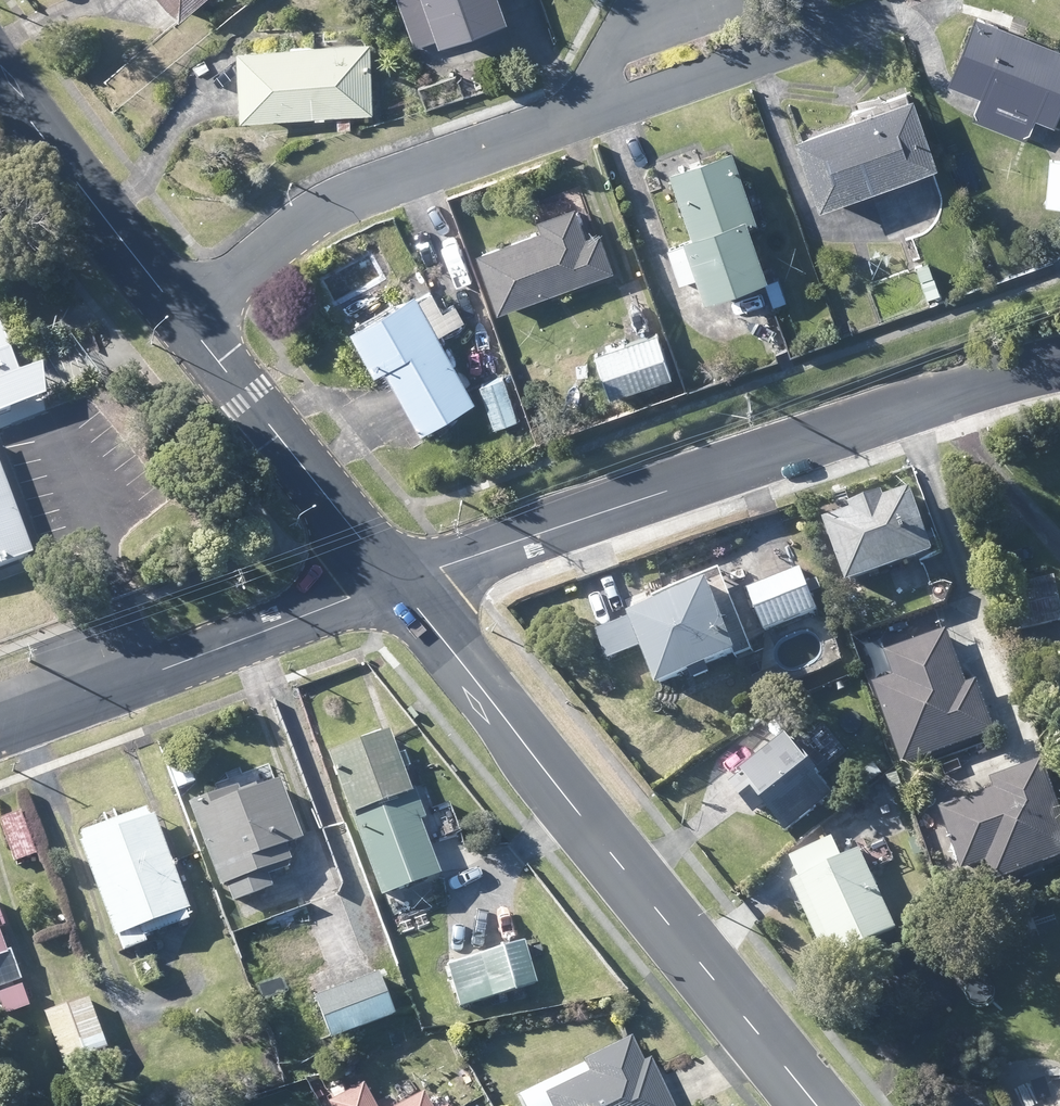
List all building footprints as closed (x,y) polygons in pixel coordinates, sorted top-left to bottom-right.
[(183,18),(205,0),(168,0),(183,18)] [(418,49),(443,39),(445,45),(512,21),(504,0),(400,0),(418,49)] [(1011,23),(978,10),(953,74),(951,78),(982,91),(972,116),(1026,138),(1037,113),(1058,121),(1059,117),(1059,43),(1027,30),(1011,23)] [(374,75),(374,69),(372,44),(340,45),(315,46),(304,46),(294,47),(243,49),(243,52),(243,56),(246,118),(331,115),(335,115),(376,114),(374,75)] [(929,163),(940,159),(916,91),(909,94),(853,114),(799,132),(802,143),(822,201),(871,184),(883,179),(929,163)] [(755,208),(746,181),(734,146),(730,147),(673,166),(683,196),(694,230),(687,233),(690,240),(670,247),(681,279),(701,272),(707,291),(759,273),(769,269),(755,228),(749,210),(755,208)] [(1050,156),(1047,201),(1059,202),(1059,156),(1050,156)] [(601,229),(596,230),(588,233),(577,203),(541,216),(544,224),(479,248),(500,306),(615,265),(602,228),(601,229)] [(787,297),(779,275),(767,280),(776,302),(787,297)] [(441,299),(434,287),(422,293),(418,286),(389,302),(354,321),(357,324),(379,364),(390,358),(425,423),(478,394),(442,328),(448,325),(462,317),(466,314),(457,299),(453,301),(445,306),(441,299)] [(626,340),(596,349),(610,392),(670,373),(657,330),(626,340)] [(482,382),(497,423),(520,415),(504,374),(486,381),(482,382)] [(535,425),(539,438),(548,435),(543,422),(535,425)] [(30,556),(15,517),(0,475),(0,567),(30,556)] [(886,569),(938,550),(914,484),(888,494),(885,487),(852,499),(855,507),(843,511),(828,517),(851,581),(886,569)] [(818,608),(821,607),(805,566),(798,569),(751,587),(766,624),(768,628),(818,608)] [(738,651),(740,655),(757,648),(749,630),(721,567),(710,572),(666,590),(631,606),(635,614),(600,628),(597,629),(609,658),(645,644),(662,683),(692,670),(695,678),(713,670),(710,663),(738,651)] [(1058,578),(1057,574),(1053,575),(1007,585),(1017,630),(1055,621),(1059,620),(1059,587),(1058,578)] [(906,763),(998,729),(979,678),(969,682),(949,626),(943,628),(889,648),(887,649),(896,673),(875,681),(906,763)] [(412,789),(405,772),(390,729),(388,730),(383,732),(329,752),(381,894),(441,872),(430,841),(421,818),(426,816),(415,788),(412,789)] [(822,769),(799,739),(794,733),(733,781),(756,811),(768,803),(789,829),(838,790),(822,769)] [(1046,864),(1059,859),(1059,793),(1048,758),(993,777),(997,788),(977,795),(943,807),(964,869),(989,860),(996,881),(1000,879),(1008,877),(1046,864)] [(286,844),(296,839),(301,837),(279,778),(274,779),(255,787),(254,784),(239,789),(238,783),(217,791),(189,802),(221,885),(224,883),(243,931),(252,928),(248,921),(259,918),(248,890),(243,877),(257,870),(260,878),(290,866),(287,859),(291,857),(286,844)] [(189,918),(189,916),(186,908),(190,907),(154,812),(151,814),(148,806),(81,830),(84,839),(80,841),(115,934),(118,934),(124,949),(147,941),(145,935),(168,926),(189,918)] [(15,860),(37,852),(21,810),(0,818),(0,821),(15,860)] [(924,831),(929,830),(936,827),(931,814),(925,818),(920,819),(924,831)] [(901,926),(874,868),(863,847),(845,855),(835,834),(827,837),(792,854),(802,876),(793,880),(805,905),(830,960),(901,926)] [(965,887),(967,882),(965,875),(959,873),(953,875),(951,879),(950,881),(952,887),(958,890),(965,887)] [(23,978),(11,947),(7,949),(0,929),(0,986),(23,978)] [(450,961),(447,963),(459,1003),(537,980),(536,974),(550,970),(546,955),(531,960),(525,939),(520,941),(450,961)] [(370,974),(315,995),(332,1036),(395,1012),(378,970),(370,974)] [(30,1004),(22,983),(0,991),(0,1001),(4,1014),(30,1004)] [(45,1013),(64,1062),(107,1046),(89,997),(45,1013)] [(653,1063),(650,1056),(642,1060),(630,1034),(582,1058),(584,1062),(577,1066),(581,1073),(545,1091),(552,1105),(675,1105),(653,1063)] [(424,1089),(399,1103),(392,1091),(374,1101),(363,1081),(328,1100),(331,1105),(433,1105),(424,1089)]
